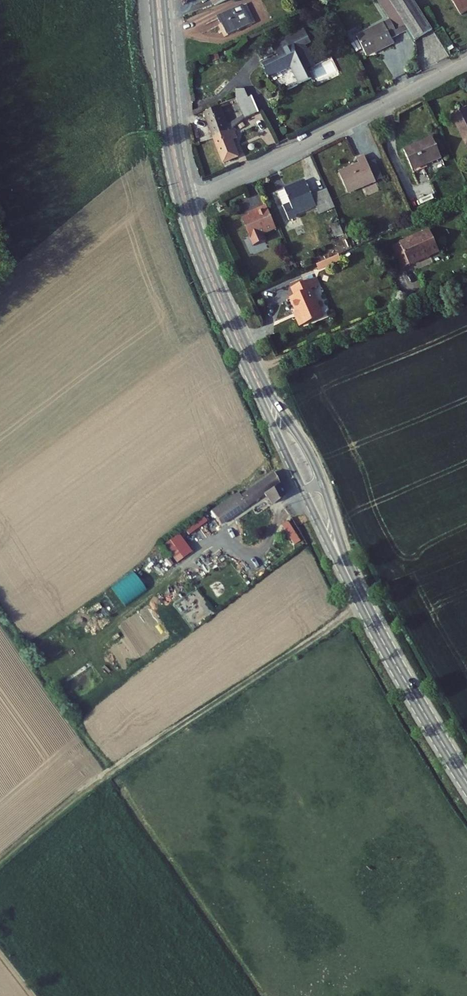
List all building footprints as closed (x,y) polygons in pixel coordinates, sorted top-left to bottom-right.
[(367,54),(393,41),(391,37),(409,28),(392,0),(380,0),(390,17),(357,34),(367,54)] [(409,28),(416,40),(434,29),(417,0),(392,0),(409,28)] [(217,15),(227,33),(251,21),(242,2),(217,15)] [(293,70),(301,86),(314,79),(296,43),(299,41),(294,31),(271,43),(276,52),(278,51),(280,56),(264,63),(267,70),(265,72),(271,83),(273,82),(272,80),(293,70)] [(460,59),(466,55),(465,51),(457,55),(460,59)] [(205,113),(214,138),(235,129),(245,125),(241,115),(236,116),(231,123),(226,125),(220,104),(208,109),(209,111),(205,113)] [(239,109),(241,115),(245,125),(258,120),(252,104),(239,109)] [(466,143),(466,109),(465,106),(450,114),(466,143)] [(214,138),(224,162),(238,157),(232,139),(238,136),(235,129),(214,138)] [(403,147),(411,166),(439,154),(431,135),(403,147)] [(338,172),(347,193),(375,180),(363,155),(356,158),(359,165),(347,170),(346,168),(338,172)] [(317,206),(319,211),(334,205),(327,189),(312,195),(306,182),(285,191),(291,206),(285,209),(291,222),(297,219),(296,216),(317,206)] [(285,191),(279,194),(285,209),(291,206),(285,191)] [(262,233),(275,227),(265,204),(252,210),(253,212),(240,218),(253,245),(265,240),(262,233)] [(331,228),(335,237),(342,234),(338,225),(331,228)] [(390,245),(400,268),(437,252),(428,230),(390,245)] [(295,315),(300,324),(322,315),(310,288),(317,285),(313,276),(291,286),(294,295),(290,297),(297,314),(295,315)] [(279,473),(243,497),(241,493),(214,511),(224,527),(269,496),(276,506),(291,496),(279,473)] [(203,515),(183,527),(187,534),(207,523),(203,515)] [(288,520),(280,525),(295,546),(302,541),(288,520)] [(176,562),(182,558),(170,539),(164,544),(176,562)]
